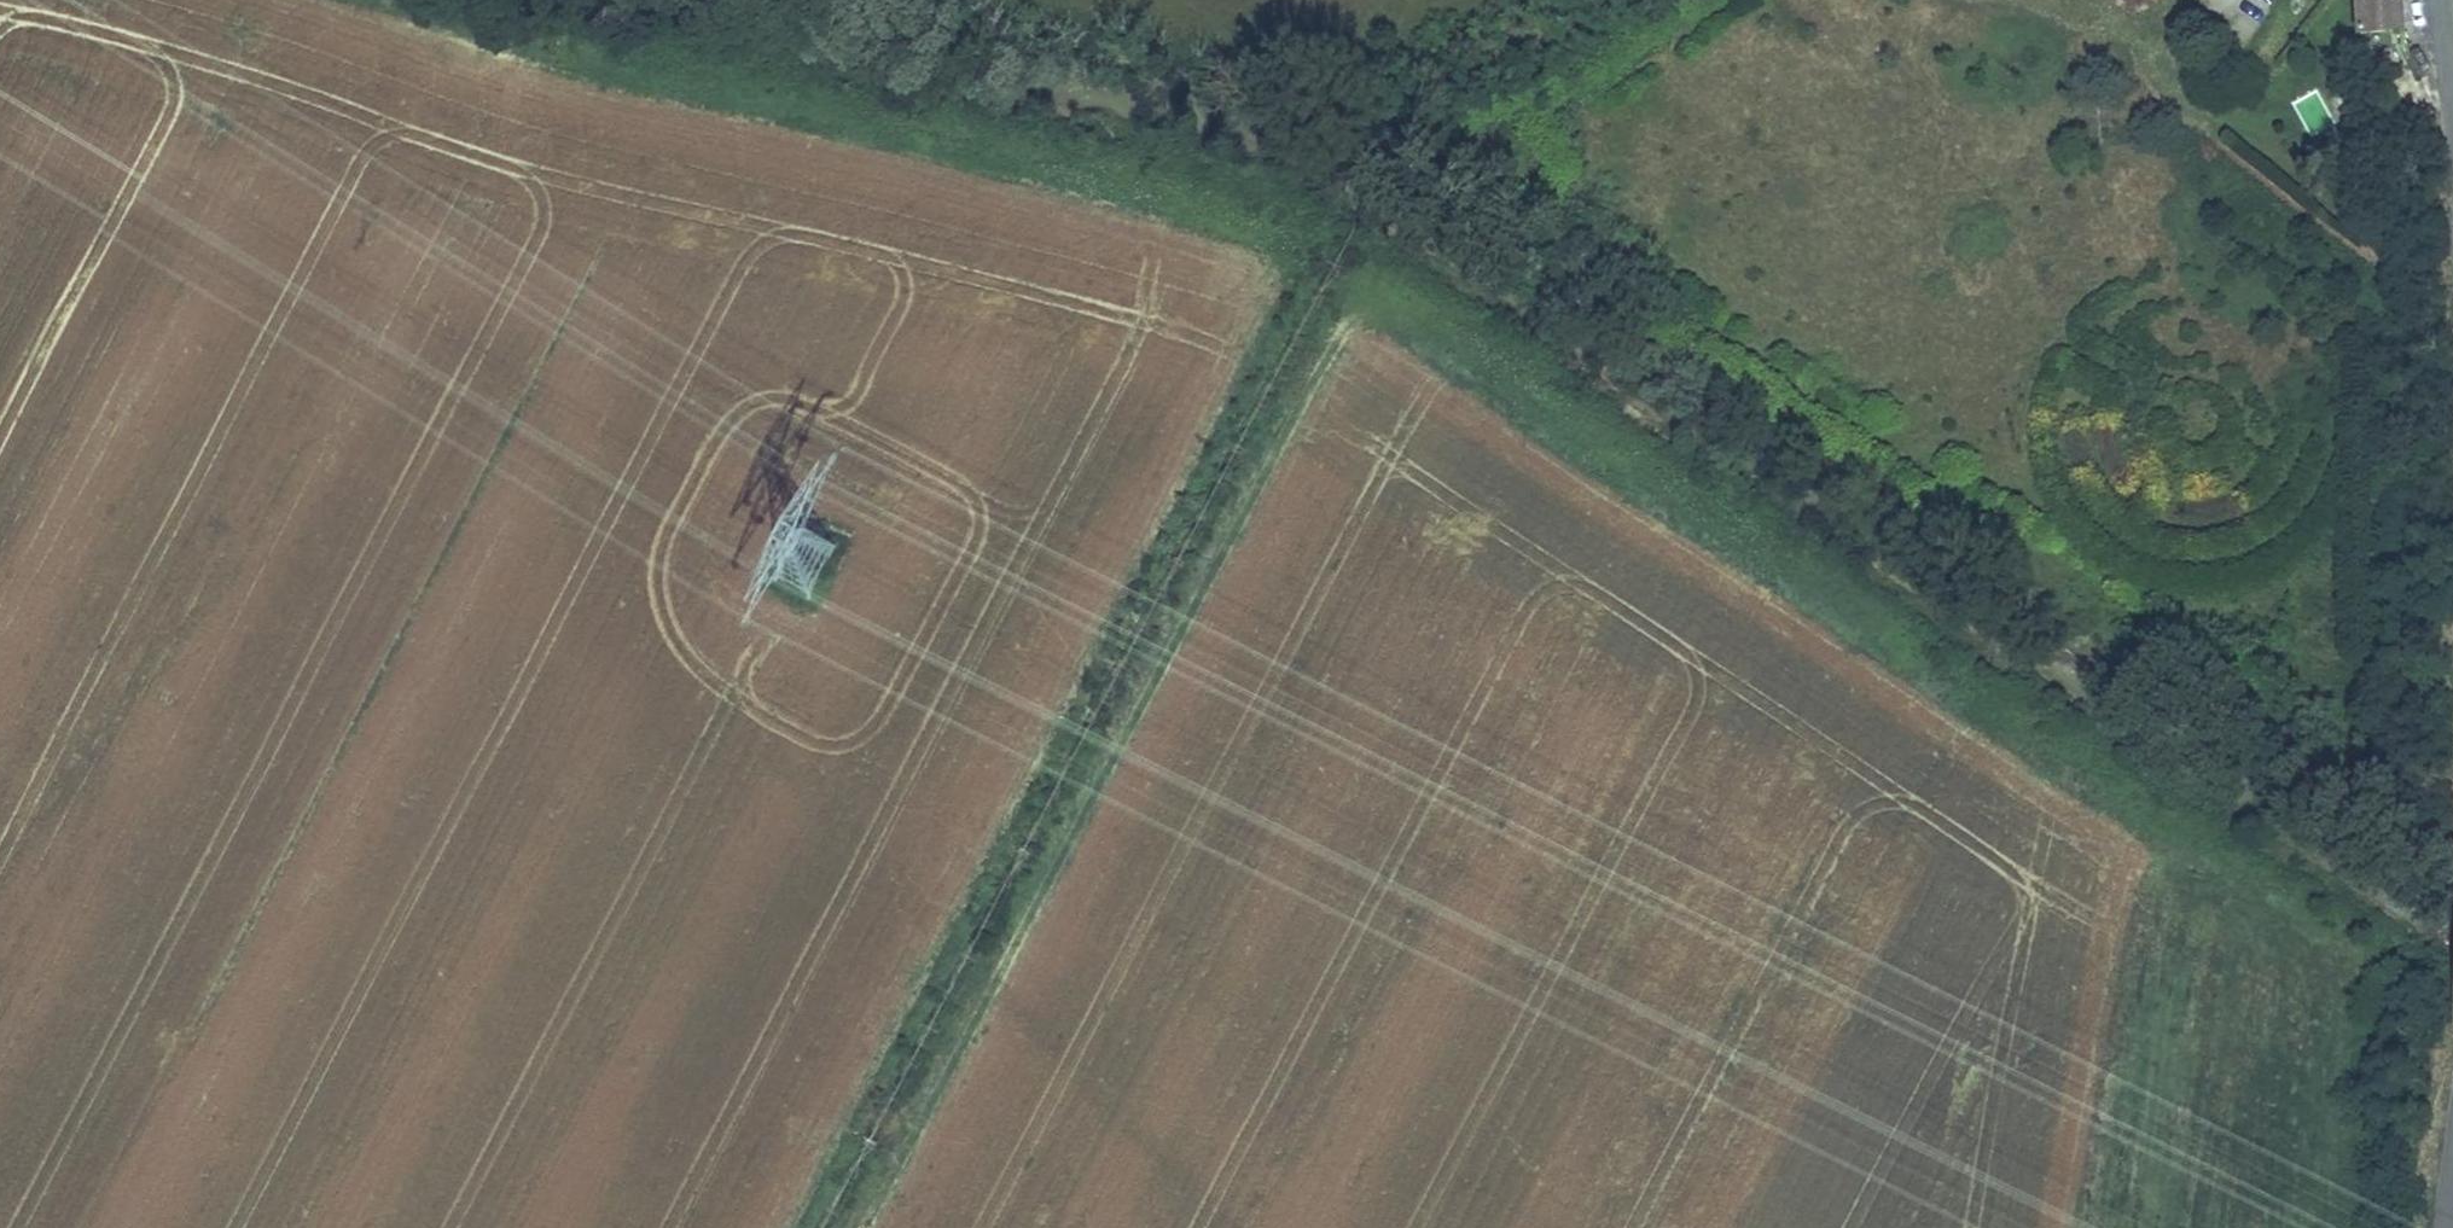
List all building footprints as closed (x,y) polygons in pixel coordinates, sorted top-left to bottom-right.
[(2365,35),(2401,34),(2402,0),(2363,0),(2365,35)]
